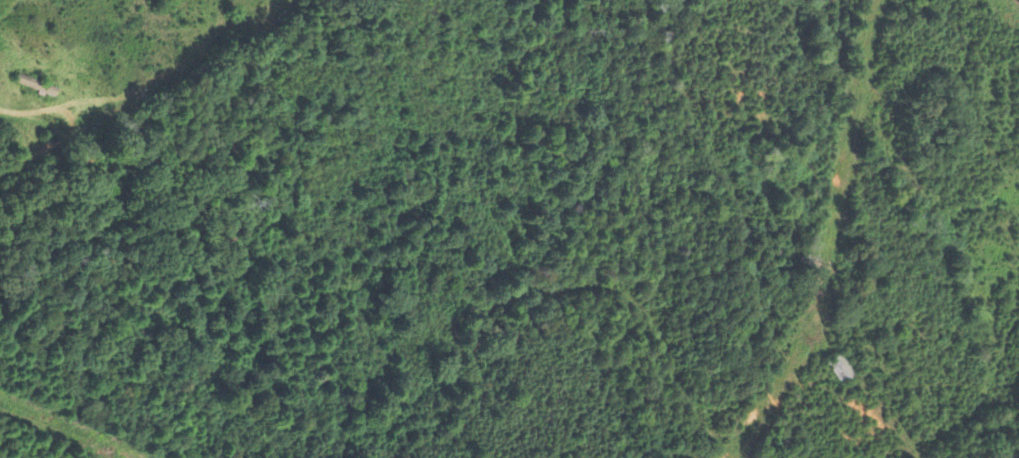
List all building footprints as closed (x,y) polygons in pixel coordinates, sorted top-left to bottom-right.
[(55,89),(17,72),(13,81),(52,98),(55,89)] [(755,258),(763,264),(769,255),(762,249),(755,258)] [(823,362),(838,384),(853,373),(838,351),(823,362)]
